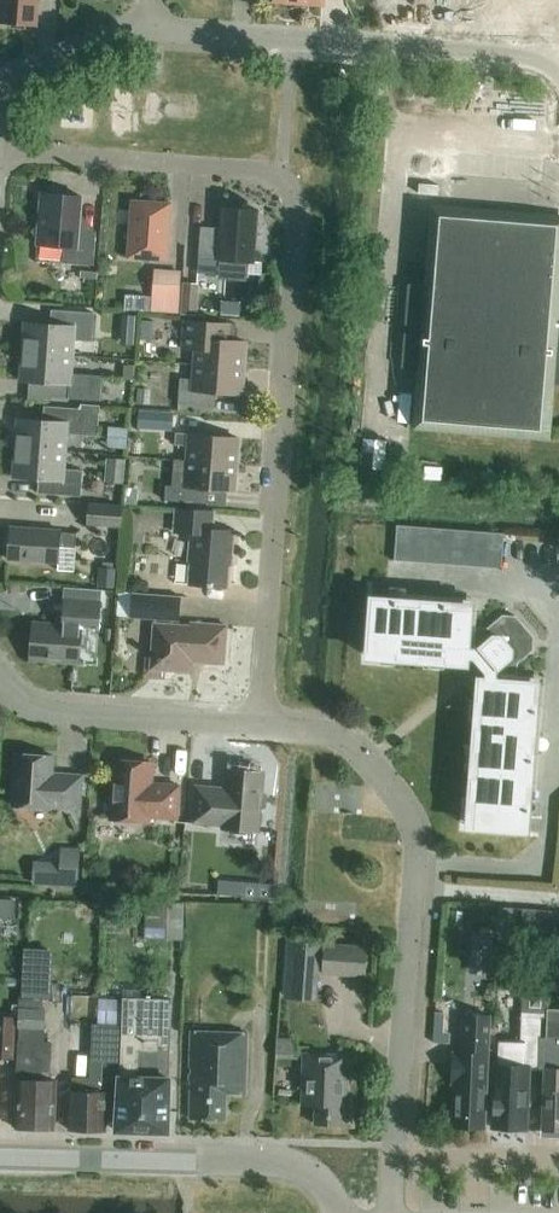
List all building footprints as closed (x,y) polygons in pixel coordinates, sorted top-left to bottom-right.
[(35,26),(37,0),(1,0),(0,8),(0,23),(35,26)] [(458,13),(459,0),(423,0),(422,10),(458,13)] [(458,13),(493,15),(494,0),(459,0),(458,13)] [(527,18),(528,0),(494,0),(493,15),(527,18)] [(527,18),(558,20),(558,0),(528,0),(527,18)] [(390,82),(376,81),(375,94),(388,96),(390,82)] [(79,231),(81,198),(41,194),(38,226),(31,233),(37,240),(37,245),(63,247),(62,263),(94,265),(96,232),(79,231)] [(128,237),(127,259),(151,260),(151,258),(165,259),(167,225),(169,225),(170,204),(146,202),(146,204),(133,203),(130,238),(128,237)] [(257,210),(221,208),(219,237),(199,236),(197,274),(220,275),(221,261),(253,263),(257,210)] [(408,284),(400,368),(421,370),(416,426),(545,436),(549,386),(558,387),(558,220),(435,210),(428,286),(408,284)] [(151,313),(179,315),(181,272),(154,270),(152,298),(144,297),(143,312),(151,312),(151,313)] [(182,315),(197,317),(199,285),(184,284),(182,315)] [(50,325),(25,323),(22,353),(71,356),(72,341),(91,342),(93,314),(51,311),(50,325)] [(121,315),(120,332),(134,333),(135,316),(121,315)] [(184,321),(182,349),(195,350),(194,365),(243,369),(245,342),(234,341),(235,325),(184,321)] [(141,327),(140,341),(163,342),(164,329),(141,327)] [(71,356),(22,353),(20,382),(29,382),(28,401),(51,403),(51,399),(100,402),(102,378),(70,375),(71,356)] [(180,379),(178,405),(215,408),(216,393),(241,395),(243,369),(194,365),(193,380),(180,379)] [(137,389),(136,404),(149,405),(151,390),(137,389)] [(17,420),(15,449),(64,453),(65,435),(98,437),(100,407),(82,406),(79,410),(44,407),(43,422),(17,420)] [(139,411),(138,430),(172,432),(173,413),(139,411)] [(238,438),(176,433),(175,445),(188,446),(187,461),(236,465),(238,438)] [(64,453),(15,449),(13,478),(38,480),(37,494),(80,498),(82,472),(63,470),(64,453)] [(106,458),(105,483),(123,484),(125,459),(106,458)] [(236,465),(187,461),(174,460),(172,486),(165,486),(164,500),(207,504),(209,490),(234,492),(236,465)] [(123,506),(89,504),(87,526),(121,529),(123,506)] [(232,555),(234,532),(212,531),(214,512),(175,510),(174,533),(190,534),(188,564),(190,564),(188,585),(212,587),(212,585),(227,586),(230,555),(232,555)] [(397,526),(394,562),(501,570),(504,534),(397,526)] [(58,564),(59,548),(75,549),(76,535),(60,533),(60,532),(10,528),(7,560),(58,564)] [(99,567),(97,588),(116,589),(117,568),(99,567)] [(56,626),(33,624),(30,660),(78,664),(81,628),(99,629),(102,591),(64,588),(62,617),(56,622),(56,626)] [(182,597),(132,594),(130,613),(156,615),(155,624),(154,624),(152,644),(156,648),(158,648),(157,659),(145,658),(143,677),(162,678),(163,671),(189,673),(190,657),(202,658),(202,663),(223,665),(226,626),(191,624),(191,627),(172,626),(173,617),(180,617),(182,597)] [(420,602),(420,607),(401,605),(401,600),(371,598),(367,652),(396,654),(395,660),(417,662),(418,655),(445,657),(444,664),(466,665),(467,660),(473,660),(484,674),(484,679),(478,679),(477,701),(483,702),(481,728),(475,728),(473,750),(479,751),(477,777),(471,777),(469,799),(476,800),(474,829),(527,833),(529,803),(524,802),(526,783),(531,784),(533,753),(528,753),(530,734),(534,735),(537,704),(532,704),(533,683),(516,682),(517,664),(533,651),(534,638),(515,617),(502,616),(487,629),(469,628),(471,610),(450,609),(450,604),(420,602)] [(53,757),(15,754),(11,807),(50,810),(50,808),(79,810),(82,777),(51,775),(53,757)] [(147,822),(147,817),(176,819),(179,787),(150,785),(151,764),(115,761),(111,819),(147,822)] [(226,770),(225,789),(195,787),(192,824),(222,826),(221,829),(259,832),(261,810),(266,808),(267,796),(262,794),(264,773),(226,770)] [(79,886),(81,850),(62,849),(60,885),(79,886)] [(217,894),(243,895),(244,878),(218,877),(217,894)] [(151,902),(151,928),(184,929),(185,903),(151,902)] [(324,943),(321,975),(365,978),(368,947),(324,943)] [(22,994),(49,995),(52,947),(24,945),(22,994)] [(538,1068),(539,1038),(540,1020),(547,990),(524,989),(522,1018),(521,1067),(495,1066),(492,1128),(526,1130),(529,1068),(538,1068)] [(119,1077),(119,1081),(116,1130),(162,1131),(162,1124),(168,1124),(172,999),(122,998),(121,1027),(120,1077),(119,1077)] [(17,1081),(18,1081),(16,1128),(54,1129),(56,1081),(49,1081),(51,1043),(43,1043),(45,1010),(19,1009),(18,1027),(20,1028),(19,1042),(17,1081)] [(545,1038),(558,1039),(558,1010),(547,1010),(545,1038)] [(485,1129),(486,1085),(486,1069),(487,1069),(489,1016),(464,1015),(462,1051),(454,1051),(451,1096),(454,1096),(453,1127),(485,1129)] [(15,1061),(17,1017),(0,1016),(0,1060),(15,1061)] [(73,1078),(72,1091),(70,1091),(69,1130),(106,1131),(107,1093),(105,1093),(105,1080),(119,1081),(119,1077),(120,1077),(121,1027),(93,1025),(90,1078),(73,1078)] [(247,1033),(191,1031),(189,1080),(191,1080),(190,1119),(225,1120),(226,1093),(245,1094),(247,1033)] [(538,1068),(544,1068),(542,1130),(558,1131),(558,1039),(545,1038),(539,1038),(538,1068)] [(349,1119),(351,1055),(303,1054),(302,1076),(300,1079),(299,1087),(302,1090),(301,1104),(315,1105),(314,1124),(337,1125),(337,1119),(349,1119)]
